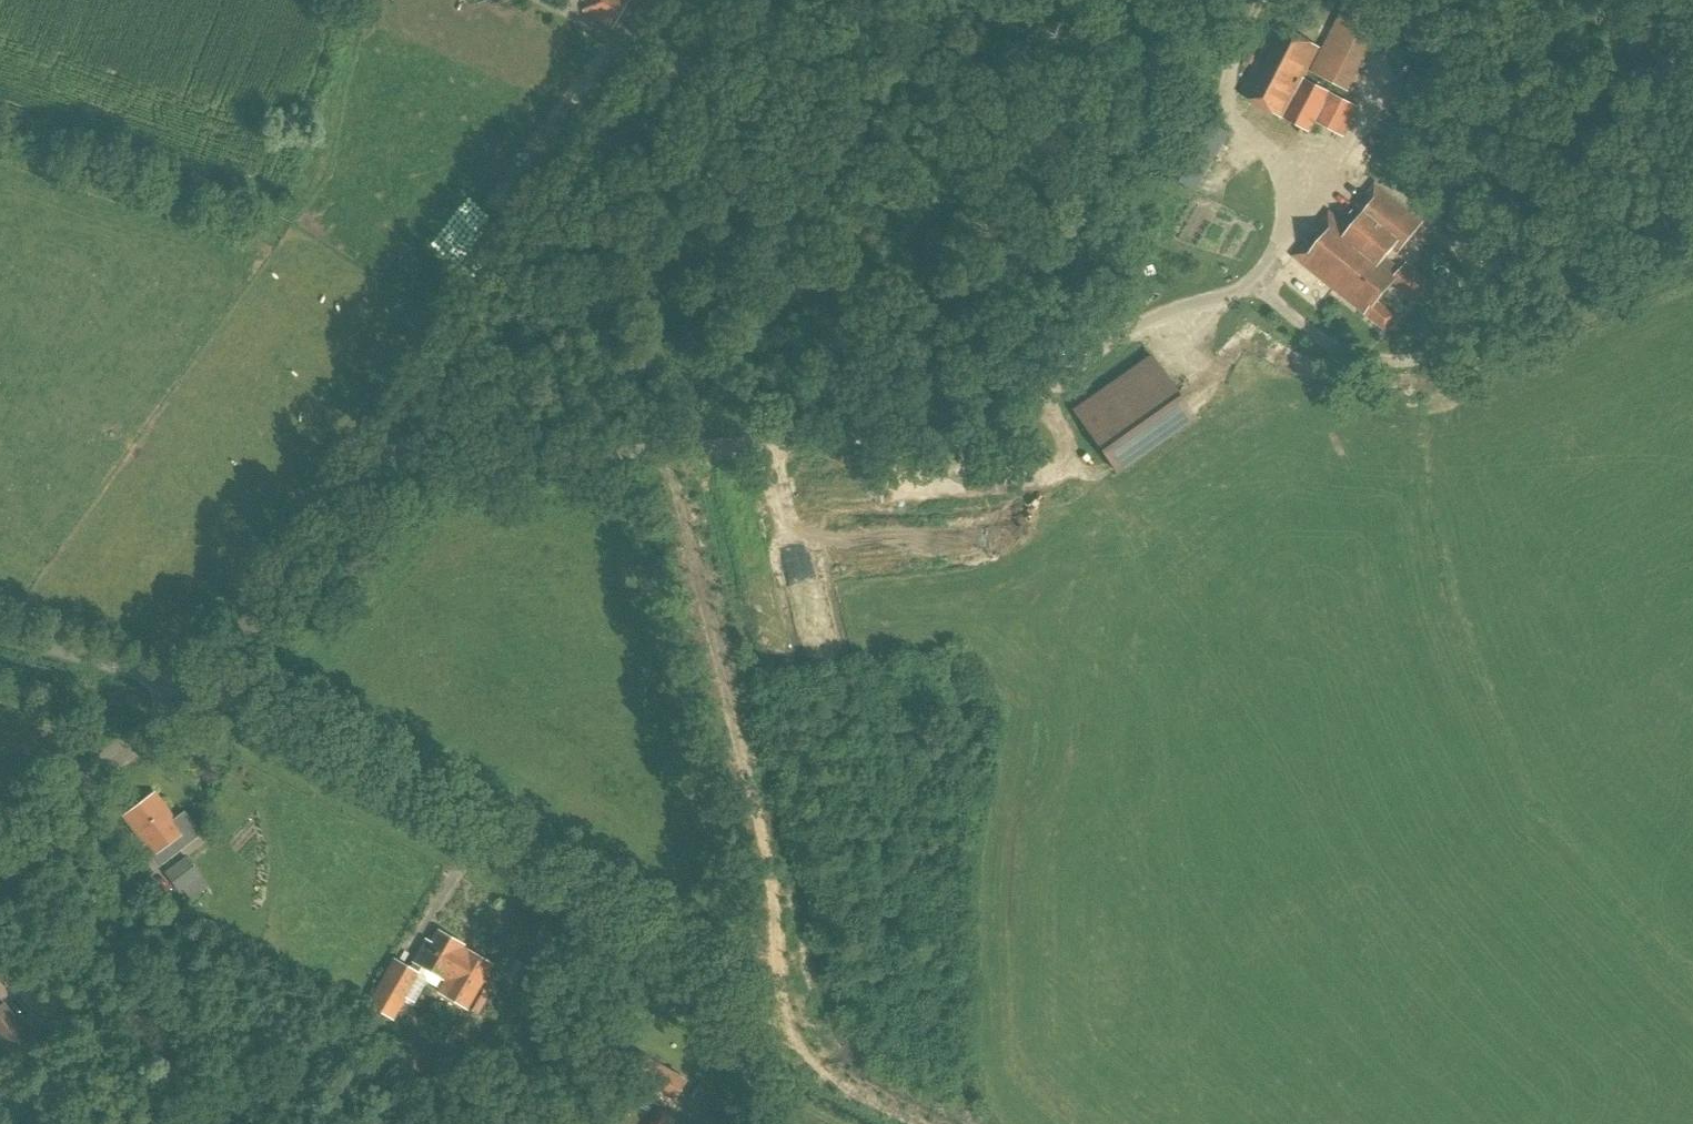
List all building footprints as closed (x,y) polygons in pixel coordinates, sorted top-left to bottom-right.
[(629,0),(589,0),(582,11),(611,28),(627,1),(628,2),(629,0)] [(1310,72),(1349,93),(1391,10),(1372,0),(1346,0),(1310,72)] [(1343,137),(1358,107),(1343,99),(1303,79),(1320,48),(1312,43),(1286,28),(1276,22),(1239,93),(1310,132),(1315,122),(1343,137)] [(1197,191),(1229,132),(1193,111),(1159,169),(1197,191)] [(1423,222),(1375,183),(1366,193),(1370,197),(1363,207),(1358,204),(1342,223),(1328,211),(1316,227),(1326,237),(1317,248),(1305,240),(1293,255),(1385,329),(1396,315),(1377,300),(1393,281),(1413,297),(1426,280),(1405,263),(1400,270),(1385,257),(1392,249),(1398,253),(1423,222)] [(1116,472),(1194,418),(1151,356),(1073,410),(1116,472)] [(297,720),(301,714),(295,710),(291,717),(297,720)] [(151,856),(184,832),(154,792),(122,816),(151,856)] [(190,901),(209,887),(185,856),(163,873),(179,893),(182,890),(190,901)] [(462,946),(438,932),(431,944),(426,941),(414,961),(447,980),(440,992),(466,1008),(491,965),(467,951),(466,955),(459,951),(462,946)] [(393,1020),(420,973),(393,958),(366,1005),(393,1020)] [(35,1051),(31,1045),(35,1041),(4,1002),(0,1005),(0,1041),(13,1058),(17,1055),(22,1062),(35,1051)] [(674,1100),(686,1080),(642,1055),(631,1074),(641,1080),(635,1092),(642,1096),(635,1107),(647,1114),(653,1103),(658,1106),(647,1123),(667,1123),(673,1114),(668,1111),(674,1100)]
